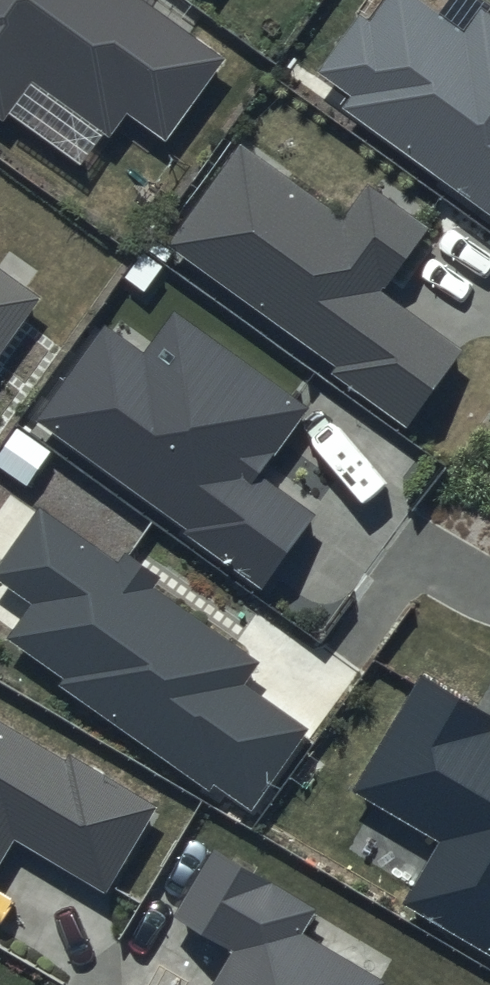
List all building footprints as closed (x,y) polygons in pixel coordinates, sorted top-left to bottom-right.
[(2,121),(33,79),(112,137),(127,116),(168,145),(231,59),(150,0),(0,0),(0,119),(2,121)] [(483,9),(465,31),(423,0),(387,0),(373,21),(365,15),(321,73),(354,96),(345,108),(489,213),(489,13),(483,9)] [(427,228),(370,187),(346,220),(243,146),(170,246),(337,366),(332,372),(408,426),(463,350),(381,291),(427,228)] [(36,299),(0,273),(0,348),(36,299)] [(314,410),(178,309),(145,353),(110,327),(40,421),(264,586),(317,515),(264,476),(314,410)] [(159,576),(123,550),(116,560),(39,505),(0,559),(0,584),(30,605),(7,637),(64,678),(60,685),(207,790),(212,783),(251,810),(308,732),(239,682),(254,662),(150,588),(159,576)] [(423,676),(355,792),(442,843),(404,907),(489,957),(489,715),(423,676)] [(0,724),(0,863),(14,840),(104,894),(156,807),(69,755),(64,762),(0,724)] [(216,852),(177,916),(233,950),(212,984),(381,984),(382,982),(299,932),(312,910),(216,852)]
